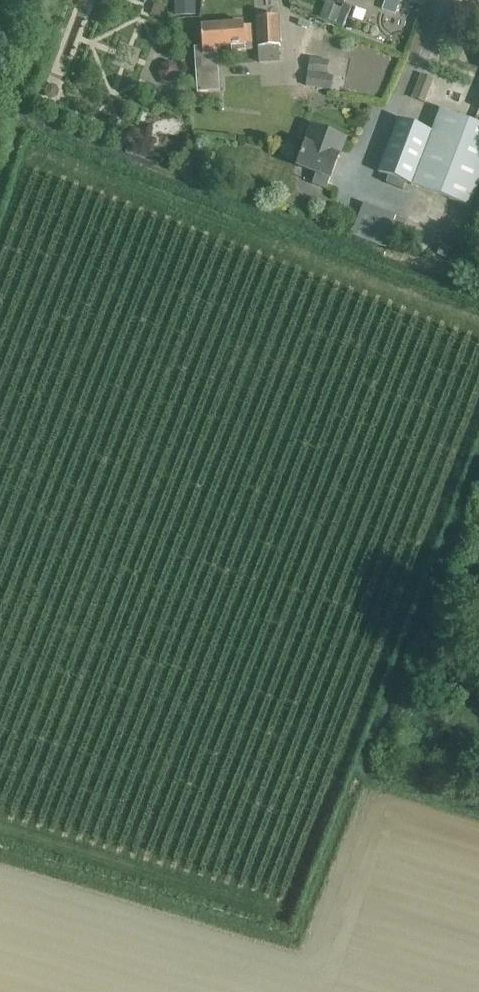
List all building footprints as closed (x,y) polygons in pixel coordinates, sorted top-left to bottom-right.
[(176,16),(196,16),(196,0),(176,0),(176,16)] [(386,0),(382,10),(395,15),(401,0),(385,0),(386,0)] [(165,8),(156,4),(151,15),(160,19),(165,8)] [(334,25),(340,10),(326,5),(320,20),(334,25)] [(343,6),(335,27),(343,30),(351,9),(343,6)] [(276,17),(257,18),(259,63),(280,63),(279,47),(280,47),(280,44),(279,17),(276,17)] [(203,47),(194,48),(198,94),(221,92),(217,47),(232,46),(232,50),(255,48),(253,26),(250,26),(244,26),(244,24),(211,26),(201,27),(203,47)] [(309,60),(308,72),(326,75),(328,62),(309,60)] [(179,73),(175,66),(168,64),(161,67),(158,75),(162,82),(170,84),(177,81),(179,73)] [(330,90),(332,78),(307,74),(306,87),(330,90)] [(422,75),(413,99),(425,103),(434,80),(422,75)] [(46,88),(44,93),(46,97),(51,99),(56,97),(58,92),(55,87),(50,85),(46,88)] [(407,185),(471,209),(478,186),(478,127),(442,113),(434,134),(401,121),(381,175),(391,179),(390,184),(405,190),(407,185)] [(312,128),(297,168),(316,175),(312,185),(326,191),(330,180),(330,181),(346,140),(312,128)] [(398,216),(365,204),(354,234),(387,247),(394,229),(396,223),(398,216)] [(394,229),(387,247),(394,250),(403,226),(396,223),(394,229)] [(441,246),(437,257),(447,260),(451,249),(441,246)]
